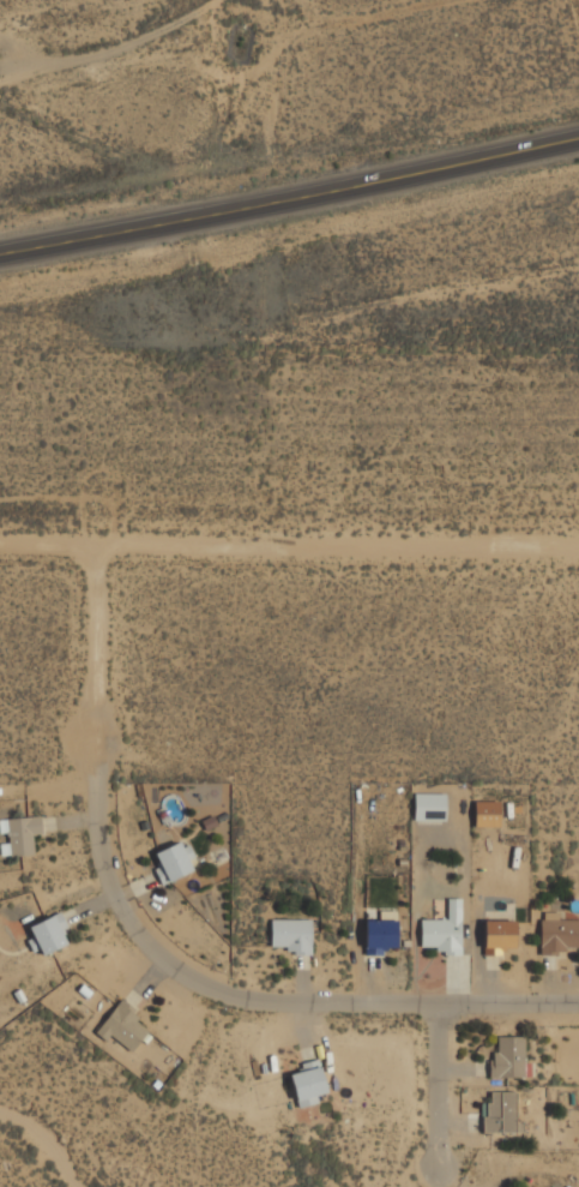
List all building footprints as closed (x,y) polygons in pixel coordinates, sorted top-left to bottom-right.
[(413,820),(443,821),(444,794),(414,794),(413,820)] [(474,828),(499,827),(498,801),(473,802),(474,828)] [(32,835),(41,834),(40,817),(7,818),(8,856),(33,855),(32,835)] [(193,871),(188,860),(193,858),(186,841),(154,854),(159,867),(154,869),(160,885),(193,871)] [(420,920),(420,948),(436,947),(436,955),(461,955),(460,899),(447,899),(447,920),(420,920)] [(41,956),(66,945),(61,932),(66,929),(59,913),(28,926),(41,956)] [(310,920),(269,921),(270,948),(292,948),(292,956),(311,955),(310,920)] [(539,954),(564,955),(564,947),(578,948),(578,920),(540,920),(539,954)] [(365,955),(383,955),(383,948),(396,948),(396,921),(364,921),(365,955)] [(515,922),(483,921),(483,955),(492,955),(492,948),(514,948),(515,922)] [(130,1052),(150,1028),(118,1002),(94,1033),(104,1041),(109,1035),(130,1052)] [(524,1037),(496,1037),(496,1053),(489,1053),(490,1078),(524,1078),(524,1037)] [(315,1096),(326,1093),(317,1060),(300,1064),(302,1071),(288,1075),(298,1109),(317,1103),(315,1096)] [(483,1133),(514,1133),(515,1093),(490,1092),(490,1104),(484,1104),(483,1133)]
